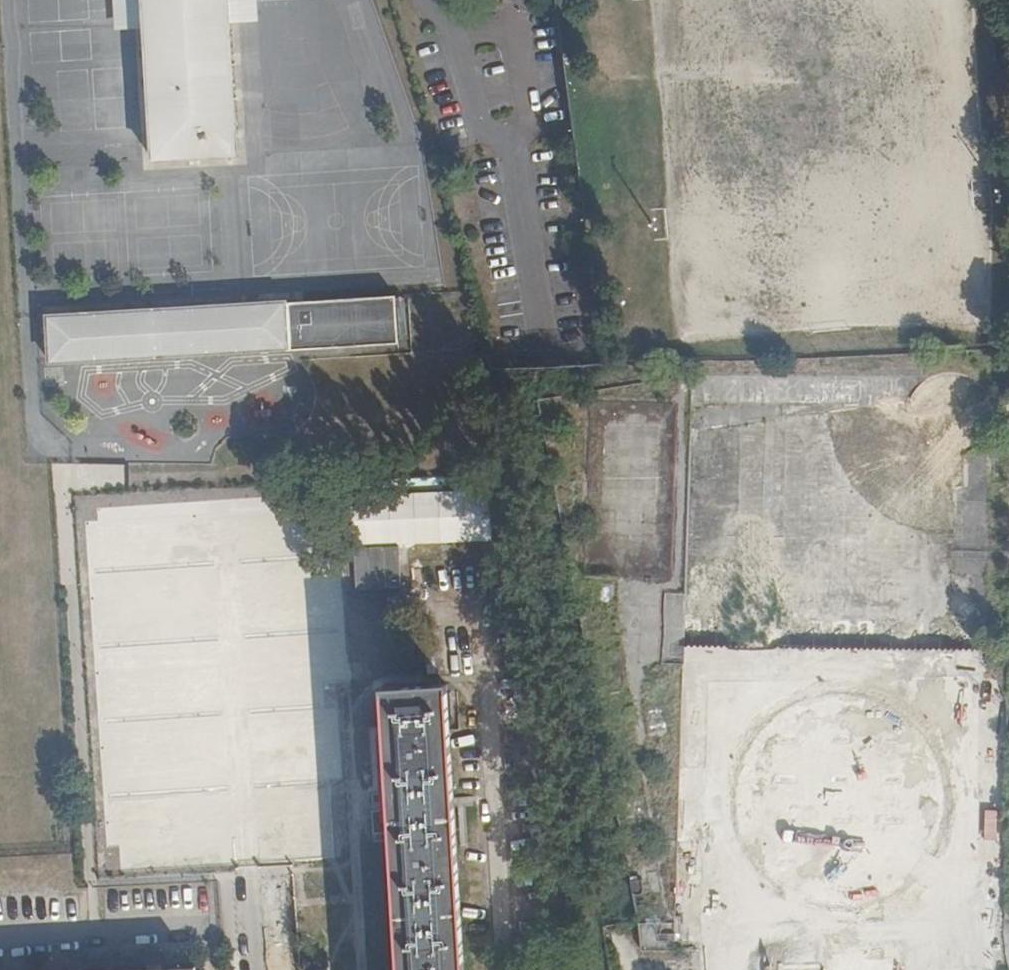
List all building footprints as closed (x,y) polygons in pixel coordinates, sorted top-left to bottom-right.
[(227,0),(143,0),(152,161),(237,156),(227,0)] [(48,364),(289,351),(285,302),(45,316),(48,364)] [(335,547),(485,541),(484,493),(333,498),(335,547)] [(446,685),(381,689),(399,969),(464,969),(460,901),(452,787),(446,685)]
